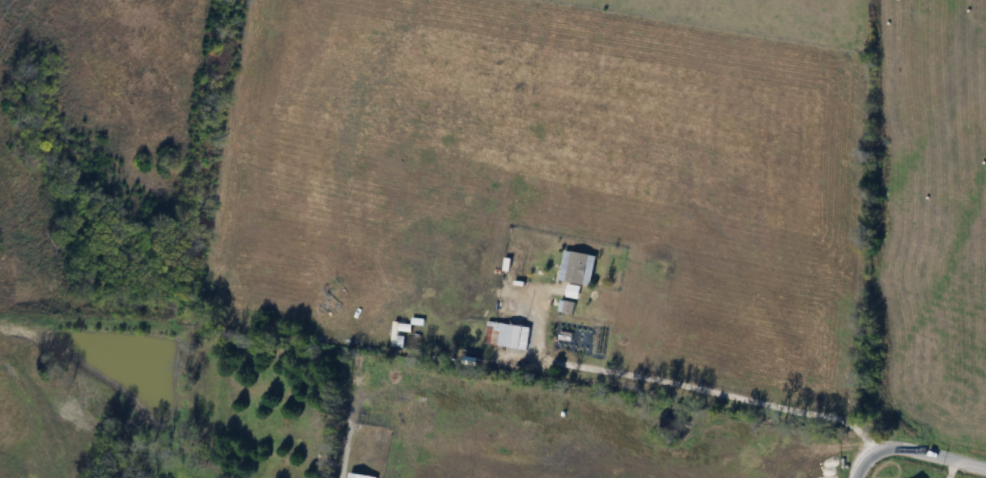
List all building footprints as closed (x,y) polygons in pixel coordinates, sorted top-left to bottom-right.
[(591,255),(572,252),(566,281),(584,285),(591,255)] [(499,347),(529,350),(531,326),(501,323),(499,347)]
